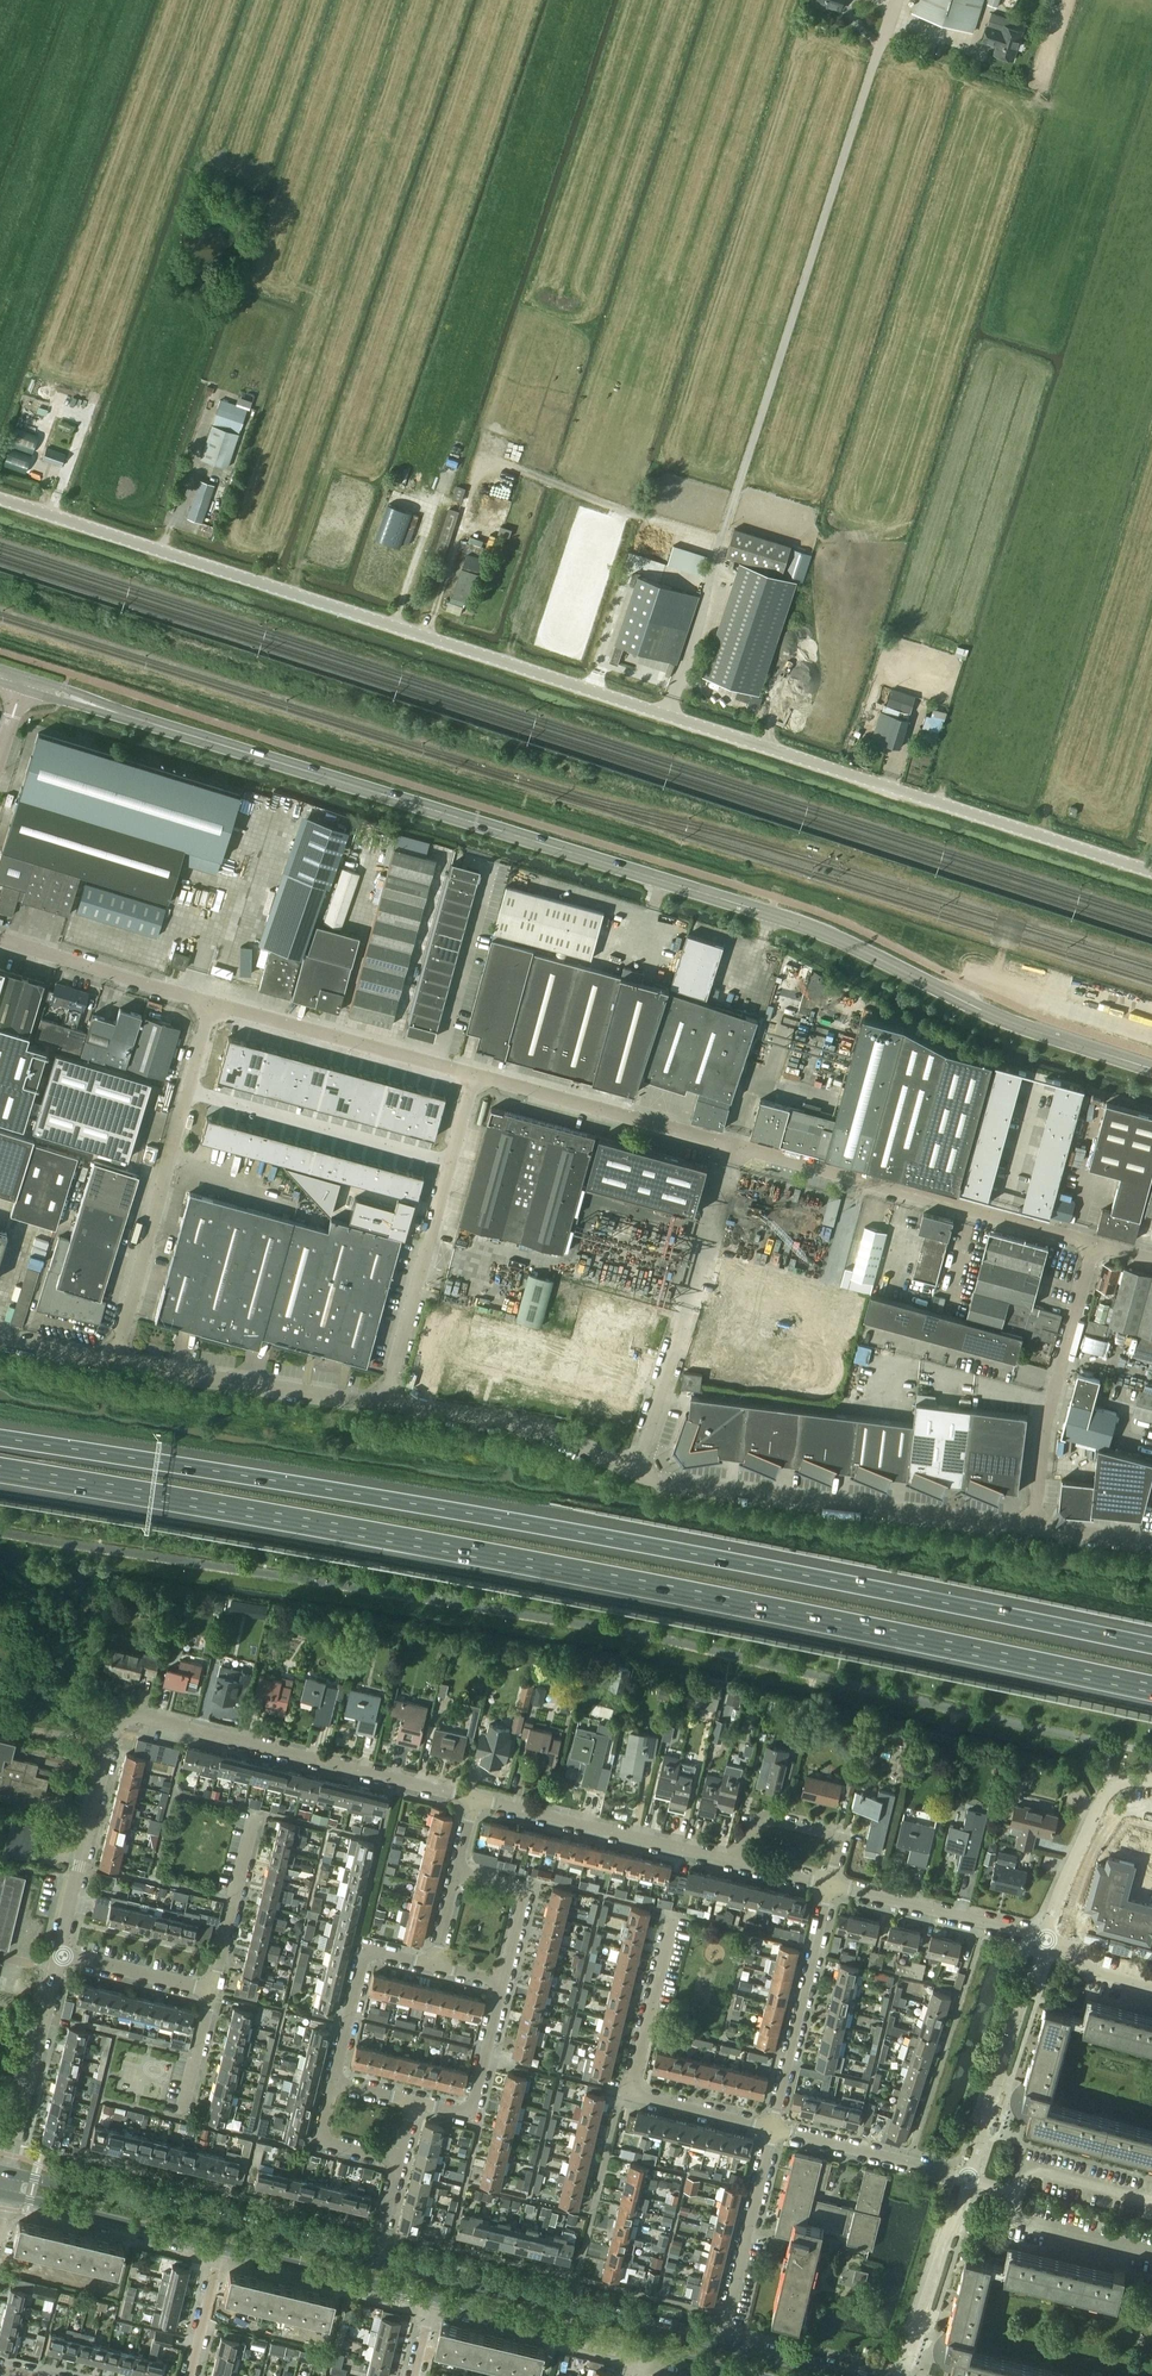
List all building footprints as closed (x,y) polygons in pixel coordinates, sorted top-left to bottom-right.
[(817,1),(817,3),(823,5),(825,4),(841,9),(844,0),(817,0),(817,1)] [(913,13),(972,32),(982,0),(917,0),(913,13)] [(1023,31),(1004,25),(1002,30),(988,26),(983,40),(997,45),(995,54),(1013,60),(1023,31)] [(220,399),(216,412),(243,421),(247,408),(220,399)] [(212,425),(201,459),(227,468),(238,434),(212,425)] [(29,440),(15,434),(12,440),(26,445),(29,440)] [(46,448),(42,458),(61,465),(65,455),(46,448)] [(195,495),(187,518),(201,523),(209,499),(214,485),(200,480),(195,495)] [(388,504),(376,538),(400,547),(412,513),(388,504)] [(735,528),(726,556),(783,574),(791,546),(735,528)] [(674,545),(668,564),(702,575),(707,556),(674,545)] [(485,559),(468,553),(463,568),(462,568),(452,596),(471,602),(480,574),(485,559)] [(789,604),(797,581),(740,562),(718,629),(703,676),(760,694),(789,604)] [(699,596),(638,576),(610,662),(618,665),(624,646),(677,664),(699,596)] [(892,689),(892,690),(887,706),(910,713),(915,696),(892,689)] [(920,726),(917,738),(936,744),(943,719),(945,720),(947,712),(933,708),(931,715),(926,714),(923,726),(920,726)] [(881,711),(872,739),(901,748),(910,720),(881,711)] [(240,795),(38,733),(2,849),(168,900),(184,847),(220,858),(240,795)] [(1071,807),(1069,813),(1075,815),(1077,809),(1071,807)] [(311,817),(295,812),(289,810),(284,824),(282,832),(303,840),(311,817)] [(313,819),(294,875),(328,887),(348,831),(313,819)] [(435,859),(393,848),(348,1014),(390,1025),(435,859)] [(2,850),(0,856),(0,882),(4,883),(0,896),(0,911),(12,915),(17,898),(22,900),(22,901),(68,915),(80,874),(2,850)] [(446,884),(474,891),(479,872),(452,865),(446,884)] [(342,868),(324,923),(340,929),(359,874),(342,868)] [(157,936),(166,908),(85,883),(76,912),(157,936)] [(443,895),(471,903),(474,891),(446,884),(443,895)] [(504,895),(494,932),(558,949),(555,958),(565,961),(567,952),(592,959),(605,912),(507,885),(504,895)] [(443,895),(440,907),(468,914),(471,903),(443,895)] [(440,907),(437,918),(464,926),(468,914),(440,907)] [(464,926),(437,918),(434,930),(461,937),(464,926)] [(304,952),(292,999),(308,1003),(327,1008),(338,1011),(351,965),(359,936),(316,925),(307,953),(304,952)] [(434,930),(430,941),(458,949),(461,937),(434,930)] [(724,946),(688,934),(671,986),(707,998),(724,946)] [(476,999),(468,1030),(481,1034),(478,1047),(491,1051),(495,1052),(495,1054),(506,1057),(507,1057),(535,953),(535,952),(536,949),(493,938),(476,999)] [(458,949),(430,941),(427,953),(455,960),(458,949)] [(188,956),(174,951),(170,964),(184,968),(188,956)] [(300,959),(269,951),(259,990),(289,998),(300,959)] [(427,953),(424,964),(452,972),(455,960),(427,953)] [(535,953),(507,1057),(522,1061),(573,1075),(586,1078),(615,1086),(625,1089),(634,1091),(635,1092),(636,1092),(670,989),(643,982),(645,972),(624,967),(621,976),(565,961),(555,958),(535,953)] [(424,964),(421,976),(448,983),(452,972),(424,964)] [(28,1037),(45,982),(5,970),(0,968),(0,1028),(28,1037)] [(418,987),(445,995),(448,983),(421,976),(418,987)] [(81,1010),(83,1010),(88,993),(56,983),(54,991),(49,989),(46,999),(50,1001),(50,1002),(72,1009),(72,1008),(81,1010)] [(442,1006),(445,995),(418,987),(414,999),(442,1006)] [(671,991),(645,1071),(700,1089),(698,1096),(692,1120),(724,1128),(730,1106),(729,1106),(731,1099),(732,1100),(759,1019),(671,991)] [(442,1006),(414,999),(406,1030),(433,1037),(442,1006)] [(35,1039),(80,1053),(86,1031),(76,1028),(81,1010),(72,1008),(72,1009),(71,1011),(69,1010),(65,1025),(41,1017),(35,1039)] [(125,1065),(141,1015),(120,1008),(115,1021),(93,1014),(87,1031),(86,1031),(80,1053),(104,1060),(104,1058),(125,1065)] [(180,1027),(143,1016),(128,1066),(165,1078),(180,1027)] [(761,1098),(751,1135),(834,1158),(848,1162),(931,1184),(946,1188),(958,1192),(993,1064),(948,1051),(905,1028),(863,1017),(837,1114),(821,1109),(820,1114),(804,1109),(761,1098)] [(23,1127),(28,1109),(31,1099),(36,1084),(46,1050),(26,1044),(28,1037),(0,1028),(0,1120),(23,1127)] [(228,1037),(222,1058),(241,1063),(247,1042),(228,1037)] [(247,1042),(241,1063),(260,1068),(266,1047),(247,1042)] [(266,1047),(260,1068),(272,1071),(278,1050),(266,1047)] [(278,1050),(272,1071),(285,1075),(290,1054),(278,1050)] [(31,1099),(28,1109),(37,1112),(32,1129),(111,1154),(127,1159),(140,1118),(151,1082),(55,1053),(40,1102),(31,1099)] [(290,1054),(285,1075),(297,1078),(303,1057),(290,1054)] [(303,1057),(297,1078),(310,1082),(315,1061),(303,1057)] [(222,1058),(217,1079),(236,1084),(241,1063),(222,1058)] [(315,1061),(310,1082),(322,1085),(328,1064),(315,1061)] [(241,1063),(236,1084),(254,1089),(260,1068),(241,1063)] [(328,1064),(322,1085),(337,1089),(343,1068),(328,1064)] [(991,1079),(1018,1086),(1022,1072),(1026,1074),(1027,1072),(1019,1070),(1019,1072),(1000,1066),(1000,1065),(996,1064),(991,1079)] [(260,1068),(254,1089),(267,1092),(272,1071),(260,1068)] [(343,1068),(337,1089),(351,1093),(357,1072),(343,1068)] [(272,1071),(267,1092),(279,1096),(285,1075),(272,1071)] [(357,1072),(351,1093),(366,1097),(372,1076),(357,1072)] [(285,1075),(279,1096),(292,1099),(297,1078),(285,1075)] [(372,1076),(366,1097),(380,1101),(386,1080),(372,1076)] [(297,1078),(292,1099),(304,1103),(310,1082),(297,1078)] [(1014,1100),(1018,1086),(991,1079),(988,1093),(1014,1100)] [(386,1080),(380,1101),(395,1105),(401,1084),(386,1080)] [(1054,1096),(1081,1104),(1085,1088),(1081,1087),(1080,1088),(1061,1083),(1061,1082),(1054,1080),(1054,1081),(1058,1082),(1054,1096)] [(310,1082),(304,1103),(317,1106),(322,1085),(310,1082)] [(401,1084),(395,1105),(410,1109),(415,1088),(401,1084)] [(322,1085),(317,1106),(331,1110),(337,1089),(322,1085)] [(415,1088),(410,1109),(424,1113),(430,1092),(415,1088)] [(337,1089),(331,1110),(346,1114),(351,1093),(337,1089)] [(430,1092),(424,1113),(439,1117),(444,1096),(430,1092)] [(351,1093),(346,1114),(360,1118),(366,1097),(351,1093)] [(1010,1114),(1014,1100),(988,1093),(984,1107),(1010,1114)] [(1077,1118),(1081,1104),(1054,1096),(1051,1110),(1077,1118)] [(366,1097),(360,1118),(375,1122),(380,1101),(366,1097)] [(380,1101),(375,1122),(389,1126),(395,1105),(380,1101)] [(1105,1103),(1088,1167),(1120,1175),(1111,1210),(1102,1208),(1097,1230),(1135,1240),(1151,1175),(1151,1115),(1105,1103)] [(395,1105),(389,1126),(404,1130),(410,1109),(395,1105)] [(596,1136),(492,1107),(460,1225),(564,1253),(596,1136)] [(1006,1128),(1010,1114),(984,1107),(980,1121),(1006,1128)] [(410,1109),(404,1130),(418,1134),(424,1113),(410,1109)] [(1073,1132),(1077,1118),(1051,1110),(1047,1124),(1073,1132)] [(424,1113),(418,1134),(433,1138),(439,1117),(424,1113)] [(206,1116),(200,1139),(216,1143),(222,1120),(206,1116)] [(222,1120),(216,1143),(231,1148),(237,1125),(222,1120)] [(1003,1142),(1006,1128),(980,1121),(976,1135),(1003,1142)] [(1070,1146),(1073,1132),(1047,1124),(1043,1138),(1070,1146)] [(237,1125),(231,1148),(246,1152),(253,1129),(237,1125)] [(15,1198),(32,1142),(34,1138),(0,1128),(0,1193),(15,1198)] [(253,1129),(246,1152),(262,1156),(268,1133),(253,1129)] [(268,1133),(262,1156),(277,1160),(284,1137),(268,1133)] [(999,1156),(1003,1142),(976,1135),(972,1149),(999,1156)] [(284,1137),(277,1160),(280,1161),(293,1164),(299,1141),(284,1137)] [(600,1137),(588,1183),(696,1213),(708,1166),(600,1137)] [(1066,1160),(1070,1146),(1043,1138),(1039,1152),(1066,1160)] [(299,1141),(293,1164),(308,1169),(315,1146),(299,1141)] [(15,1198),(10,1214),(55,1227),(75,1163),(77,1156),(32,1142),(15,1198)] [(315,1146),(308,1169),(324,1173),(330,1150),(315,1146)] [(995,1170),(999,1156),(972,1149),(968,1163),(995,1170)] [(330,1150),(324,1173),(339,1177),(346,1154),(330,1150)] [(1062,1174),(1066,1160),(1039,1152),(1035,1166),(1062,1174)] [(346,1154),(339,1177),(355,1181),(361,1158),(346,1154)] [(77,1156),(75,1163),(83,1165),(85,1158),(77,1156)] [(361,1158),(355,1181),(370,1186),(376,1163),(361,1158)] [(139,1175),(94,1161),(70,1240),(59,1236),(37,1306),(42,1311),(100,1324),(106,1301),(101,1299),(139,1175)] [(376,1163),(370,1186),(386,1190),(392,1167),(376,1163)] [(991,1184),(995,1170),(968,1163),(965,1177),(991,1184)] [(339,1180),(284,1164),(330,1214),(339,1180)] [(1058,1188),(1062,1174),(1035,1166),(1032,1180),(1058,1188)] [(392,1167),(386,1190),(401,1194),(407,1171),(392,1167)] [(407,1171),(401,1194),(416,1198),(423,1175),(407,1171)] [(964,1177),(960,1192),(965,1194),(965,1193),(984,1198),(984,1199),(991,1201),(992,1200),(987,1198),(991,1185),(964,1177)] [(1054,1202),(1058,1188),(1032,1180),(1028,1194),(1054,1202)] [(328,1230),(189,1192),(155,1319),(259,1347),(262,1336),(366,1364),(400,1237),(331,1218),(328,1230)] [(378,1203),(371,1226),(403,1235),(410,1212),(413,1200),(397,1195),(394,1208),(378,1203)] [(1019,1207),(1019,1209),(1026,1211),(1026,1209),(1045,1215),(1045,1216),(1050,1217),(1054,1202),(1027,1195),(1023,1208),(1019,1207)] [(355,1197),(348,1220),(371,1226),(378,1203),(355,1197)] [(954,1221),(924,1212),(919,1231),(926,1232),(913,1277),(937,1284),(954,1221)] [(886,1232),(865,1227),(852,1277),(873,1283),(886,1232)] [(974,1290),(1023,1303),(1032,1306),(1048,1246),(990,1231),(974,1290)] [(725,1256),(718,1281),(735,1285),(742,1260),(725,1256)] [(742,1260),(735,1285),(748,1289),(755,1264),(742,1260)] [(755,1264),(748,1289),(761,1292),(767,1267),(755,1264)] [(1119,1268),(1105,1264),(1098,1287),(1113,1291),(1119,1268)] [(1114,1306),(1113,1306),(1109,1323),(1109,1324),(1114,1326),(1136,1332),(1151,1274),(1125,1267),(1114,1306)] [(529,1273),(516,1319),(542,1326),(550,1296),(555,1280),(529,1273)] [(555,1280),(550,1296),(562,1299),(568,1276),(556,1273),(555,1280)] [(1151,1336),(1151,1275),(1151,1274),(1136,1332),(1151,1336)] [(568,1276),(562,1299),(573,1302),(579,1279),(568,1276)] [(579,1279),(573,1302),(585,1306),(591,1283),(579,1279)] [(591,1283),(585,1306),(596,1309),(602,1286),(591,1283)] [(831,1284),(824,1309),(836,1313),(843,1288),(831,1284)] [(602,1286),(596,1309),(607,1312),(614,1289),(602,1286)] [(843,1288),(836,1313),(849,1316),(856,1291),(843,1288)] [(614,1289),(607,1312),(619,1315),(625,1292),(614,1289)] [(1012,1328),(1016,1317),(1017,1318),(1019,1310),(1021,1310),(1023,1303),(974,1290),(966,1320),(1024,1336),(1025,1332),(1012,1328)] [(856,1291),(849,1316),(862,1320),(869,1295),(856,1291)] [(625,1292),(619,1315),(630,1318),(637,1295),(625,1292)] [(1024,1336),(966,1320),(871,1294),(865,1318),(864,1318),(864,1319),(866,1320),(867,1319),(1015,1359),(1014,1360),(1017,1360),(1017,1361),(1017,1359),(1022,1339),(1023,1339),(1024,1336)] [(637,1295),(630,1318),(642,1321),(648,1298),(637,1295)] [(648,1298),(642,1321),(653,1324),(660,1301),(648,1298)] [(1100,1303),(1095,1320),(1105,1323),(1110,1305),(1099,1302),(1100,1303)] [(1016,1317),(1012,1328),(1025,1332),(1024,1336),(1023,1339),(1032,1340),(1033,1335),(1039,1337),(1039,1338),(1055,1342),(1058,1331),(1055,1330),(1060,1314),(1040,1308),(1038,1315),(1030,1313),(1032,1306),(1023,1303),(1021,1310),(1019,1310),(1017,1318),(1016,1317)] [(430,1330),(425,1350),(462,1360),(467,1344),(468,1338),(475,1313),(447,1306),(439,1333),(430,1330)] [(467,1344),(462,1360),(490,1368),(495,1350),(498,1338),(503,1321),(475,1313),(468,1338),(467,1344)] [(1089,1319),(1086,1330),(1105,1336),(1105,1335),(1111,1337),(1114,1326),(1109,1324),(1109,1323),(1105,1323),(1095,1320),(1095,1321),(1089,1319)] [(720,1320),(714,1341),(726,1344),(732,1324),(720,1320)] [(495,1350),(490,1368),(491,1368),(491,1366),(509,1371),(513,1357),(516,1343),(521,1326),(503,1321),(498,1338),(495,1350)] [(732,1324),(726,1344),(738,1347),(744,1327),(732,1324)] [(513,1357),(509,1371),(527,1376),(531,1362),(534,1352),(535,1347),(539,1333),(540,1331),(539,1331),(521,1326),(516,1343),(513,1357)] [(744,1327),(738,1347),(750,1351),(756,1330),(744,1327)] [(756,1330),(750,1351),(762,1354),(768,1333),(756,1330)] [(535,1347),(534,1352),(543,1355),(543,1352),(548,1335),(539,1333),(535,1347)] [(768,1333),(762,1354),(774,1357),(780,1337),(768,1333)] [(543,1352),(543,1355),(552,1357),(553,1352),(557,1338),(548,1335),(543,1352)] [(1133,1357),(1151,1362),(1151,1339),(1139,1335),(1133,1357)] [(780,1337),(774,1357),(786,1360),(792,1340),(780,1337)] [(553,1352),(552,1357),(561,1360),(562,1357),(566,1340),(557,1338),(553,1352)] [(562,1357),(561,1360),(570,1362),(571,1361),(576,1343),(566,1340),(562,1357)] [(792,1340),(786,1360),(798,1364),(804,1343),(792,1340)] [(714,1341),(709,1359),(721,1362),(726,1344),(714,1341)] [(571,1361),(570,1362),(580,1365),(580,1362),(585,1345),(576,1343),(571,1361)] [(804,1343),(798,1364),(810,1367),(815,1346),(804,1343)] [(726,1344),(721,1362),(733,1365),(738,1347),(726,1344)] [(580,1362),(580,1365),(589,1367),(594,1348),(585,1345),(580,1362)] [(815,1346),(810,1367),(822,1370),(827,1349),(815,1346)] [(738,1347),(733,1365),(745,1369),(750,1351),(738,1347)] [(594,1348),(589,1367),(598,1370),(599,1367),(603,1350),(594,1348)] [(827,1349),(822,1370),(834,1373),(839,1353),(827,1349)] [(599,1367),(598,1370),(607,1372),(612,1353),(603,1350),(599,1367)] [(750,1351),(745,1369),(757,1372),(762,1354),(750,1351)] [(531,1362),(527,1376),(546,1381),(550,1366),(552,1357),(543,1355),(534,1352),(531,1362)] [(612,1353),(607,1372),(616,1375),(617,1372),(622,1355),(612,1353)] [(839,1353),(834,1373),(846,1377),(852,1356),(839,1353)] [(762,1354),(757,1372),(769,1375),(774,1357),(762,1354)] [(617,1372),(616,1375),(635,1380),(636,1377),(640,1361),(622,1355),(617,1372)] [(550,1366),(546,1381),(564,1386),(563,1388),(568,1369),(570,1362),(561,1360),(552,1357),(550,1366)] [(774,1357),(769,1375),(781,1378),(786,1360),(774,1357)] [(786,1360),(781,1378),(793,1381),(798,1364),(786,1360)] [(568,1369),(563,1388),(582,1393),(586,1377),(588,1368),(589,1367),(580,1365),(570,1362),(568,1369)] [(798,1364),(793,1381),(805,1385),(810,1367),(798,1364)] [(586,1377),(582,1393),(600,1398),(605,1381),(607,1373),(607,1372),(598,1370),(589,1367),(588,1368),(586,1377)] [(810,1367),(805,1385),(817,1388),(822,1370),(810,1367)] [(822,1370),(817,1388),(829,1391),(834,1373),(822,1370)] [(605,1381),(600,1398),(628,1405),(629,1403),(635,1380),(616,1375),(607,1372),(607,1373),(605,1381)] [(702,1374),(684,1372),(682,1388),(700,1390),(702,1374)] [(834,1373),(829,1391),(841,1394),(846,1377),(834,1373)] [(1100,1379),(1078,1373),(1061,1435),(1108,1448),(1118,1413),(1093,1406),(1100,1379)] [(1143,1391),(1151,1393),(1151,1385),(1145,1383),(1143,1391)] [(1134,1415),(1138,1416),(1151,1420),(1151,1393),(1143,1391),(1140,1390),(1134,1415)] [(912,1422),(872,1417),(691,1395),(689,1415),(687,1414),(687,1413),(686,1413),(675,1444),(676,1444),(688,1460),(688,1461),(720,1458),(720,1457),(720,1454),(745,1458),(744,1460),(743,1460),(773,1472),(774,1471),(773,1471),(776,1462),(800,1464),(799,1467),(798,1467),(829,1478),(828,1478),(832,1468),(855,1471),(854,1474),(854,1473),(854,1474),(884,1485),(885,1485),(884,1484),(887,1475),(911,1478),(910,1481),(909,1480),(909,1481),(940,1492),(939,1491),(943,1482),(966,1485),(965,1487),(965,1488),(995,1499),(995,1498),(998,1489),(1018,1491),(1028,1416),(914,1402),(912,1422)] [(1059,1506),(1064,1512),(1069,1513),(1091,1516),(1092,1511),(1115,1513),(1127,1515),(1142,1516),(1151,1478),(1151,1460),(1098,1446),(1094,1483),(1062,1479),(1059,1505),(1059,1506)] [(1014,1542),(1013,1553),(1025,1554),(1025,1546),(1026,1544),(1021,1543),(1019,1543),(1014,1542)] [(289,1614),(287,1622),(311,1628),(313,1619),(289,1614)] [(116,1649),(111,1647),(109,1648),(104,1668),(111,1670),(111,1672),(125,1675),(126,1672),(140,1675),(141,1671),(156,1674),(160,1655),(144,1652),(143,1655),(116,1649)] [(168,1668),(164,1684),(186,1690),(196,1692),(199,1682),(203,1664),(181,1659),(178,1670),(168,1668)] [(219,1674),(214,1697),(235,1702),(238,1689),(248,1691),(252,1674),(243,1672),(244,1670),(222,1665),(219,1674)] [(602,1670),(598,1684),(626,1691),(631,1671),(615,1666),(613,1673),(602,1670)] [(283,1680),(260,1675),(256,1692),(268,1695),(265,1709),(285,1714),(294,1678),(284,1676),(283,1680)] [(326,1682),(307,1677),(301,1700),(318,1704),(314,1721),(330,1725),(339,1688),(326,1685),(326,1682)] [(686,1678),(681,1694),(693,1698),(698,1682),(686,1678)] [(727,1687),(724,1702),(740,1705),(743,1691),(744,1689),(727,1686),(727,1687)] [(382,1696),(351,1688),(345,1712),(360,1715),(356,1731),(374,1736),(378,1719),(376,1719),(382,1696)] [(428,1706),(395,1698),(392,1711),(406,1715),(404,1722),(401,1721),(397,1741),(419,1747),(428,1706)] [(809,1707),(809,1705),(792,1701),(792,1703),(788,1718),(805,1722),(809,1707)] [(430,1750),(429,1753),(441,1755),(462,1760),(463,1757),(467,1740),(473,1742),(481,1706),(466,1703),(464,1710),(473,1712),(467,1735),(435,1727),(430,1750)] [(515,1713),(511,1731),(520,1733),(524,1715),(515,1713)] [(534,1722),(526,1720),(521,1738),(527,1739),(526,1743),(538,1746),(535,1760),(555,1765),(562,1739),(552,1736),(553,1732),(533,1727),(534,1722)] [(476,1752),(476,1753),(482,1755),(480,1761),(479,1762),(502,1767),(501,1766),(503,1760),(506,1761),(511,1739),(508,1739),(510,1729),(489,1724),(487,1734),(481,1732),(481,1734),(477,1752),(476,1752)] [(570,1756),(568,1764),(579,1766),(579,1769),(585,1771),(581,1784),(606,1790),(611,1769),(602,1766),(610,1735),(596,1731),(577,1726),(570,1756)] [(659,1736),(629,1731),(625,1754),(624,1754),(621,1773),(641,1777),(644,1758),(655,1760),(659,1736)] [(16,1798),(18,1788),(44,1795),(48,1778),(35,1775),(37,1764),(11,1758),(15,1740),(0,1737),(0,1794),(16,1798)] [(138,1739),(134,1755),(141,1757),(145,1740),(138,1739)] [(145,1758),(148,1758),(151,1742),(145,1740),(141,1757),(145,1758)] [(151,1742),(148,1758),(154,1760),(158,1744),(151,1742)] [(154,1760),(161,1762),(165,1745),(158,1744),(154,1760)] [(165,1745),(161,1762),(168,1764),(172,1747),(165,1745)] [(765,1756),(757,1785),(762,1787),(764,1788),(764,1787),(775,1790),(780,1791),(783,1779),(787,1761),(790,1751),(767,1745),(765,1756)] [(179,1749),(172,1747),(168,1764),(175,1765),(179,1749)] [(200,1768),(204,1751),(187,1747),(183,1764),(200,1768)] [(200,1768),(199,1773),(215,1777),(216,1772),(220,1755),(204,1751),(200,1768)] [(123,1768),(142,1773),(145,1758),(141,1757),(134,1755),(126,1753),(123,1768)] [(679,1768),(680,1762),(681,1758),(665,1754),(655,1794),(671,1798),(671,1797),(679,1768)] [(237,1759),(220,1755),(216,1772),(233,1776),(237,1759)] [(254,1763),(237,1759),(233,1776),(249,1781),(254,1763)] [(797,1762),(790,1760),(786,1775),(794,1777),(797,1762)] [(671,1798),(669,1807),(685,1811),(695,1772),(696,1766),(680,1762),(679,1768),(671,1797),(671,1798)] [(249,1781),(266,1785),(270,1767),(254,1763),(249,1781)] [(723,1778),(716,1809),(732,1813),(742,1773),(743,1767),(726,1763),(725,1769),(723,1778)] [(270,1767),(266,1785),(282,1789),(287,1771),(270,1767)] [(142,1773),(123,1768),(119,1782),(138,1786),(142,1773)] [(303,1775),(287,1771),(282,1789),(299,1793),(303,1775)] [(707,1774),(697,1814),(714,1818),(716,1809),(723,1778),(707,1774)] [(843,1783),(807,1774),(802,1796),(837,1804),(840,1791),(845,1792),(844,1793),(853,1795),(857,1779),(848,1777),(846,1785),(843,1784),(843,1783)] [(303,1775),(299,1793),(315,1797),(320,1779),(303,1775)] [(316,1797),(315,1800),(332,1804),(333,1801),(332,1801),(337,1783),(320,1779),(316,1796),(315,1797),(316,1797)] [(119,1782),(116,1795),(135,1800),(138,1786),(119,1782)] [(337,1783),(332,1801),(333,1801),(349,1805),(353,1787),(337,1783)] [(370,1791),(353,1787),(349,1805),(366,1809),(370,1791)] [(856,1792),(852,1808),(858,1809),(858,1810),(873,1813),(865,1848),(877,1850),(882,1852),(896,1794),(891,1793),(879,1790),(877,1797),(864,1794),(864,1792),(862,1791),(861,1793),(856,1792)] [(370,1791),(366,1809),(365,1814),(372,1816),(373,1811),(383,1813),(387,1796),(370,1791)] [(116,1795),(113,1810),(132,1814),(138,1816),(139,1809),(133,1807),(135,1800),(116,1795)] [(1015,1804),(1010,1825),(1012,1825),(1011,1831),(1019,1833),(1016,1845),(1033,1850),(1037,1831),(1053,1835),(1057,1815),(1025,1807),(1015,1804)] [(432,1814),(429,1826),(448,1831),(452,1817),(444,1815),(446,1809),(432,1806),(430,1813),(432,1814)] [(132,1814),(113,1810),(109,1824),(128,1828),(132,1814)] [(987,1815),(967,1810),(964,1823),(966,1823),(965,1828),(950,1824),(945,1848),(962,1852),(958,1869),(973,1873),(987,1815)] [(37,1824),(11,1817),(3,1852),(29,1858),(37,1824)] [(936,1826),(903,1818),(897,1842),(911,1846),(907,1862),(926,1866),(936,1826)] [(279,1820),(276,1834),(292,1838),(298,1840),(298,1839),(306,1841),(307,1836),(300,1834),(297,1834),(300,1825),(296,1824),(279,1820)] [(487,1838),(501,1841),(505,1825),(491,1822),(487,1838)] [(1086,1906),(1096,1908),(1101,1917),(1098,1927),(1149,1940),(1151,1932),(1151,1904),(1126,1897),(1136,1859),(1151,1863),(1151,1828),(1127,1822),(1106,1851),(1112,1853),(1111,1858),(1108,1857),(1106,1865),(1098,1863),(1086,1906)] [(128,1828),(109,1824),(106,1837),(125,1842),(128,1828)] [(377,1835),(378,1828),(364,1825),(363,1832),(377,1835)] [(501,1841),(500,1845),(514,1849),(515,1845),(519,1829),(505,1825),(501,1841)] [(448,1831),(429,1826),(426,1840),(445,1844),(448,1831)] [(529,1848),(533,1832),(519,1829),(515,1845),(529,1848)] [(543,1851),(547,1835),(533,1832),(529,1848),(543,1851)] [(306,1841),(298,1839),(298,1840),(292,1838),(276,1834),(273,1848),(289,1852),(290,1845),(298,1846),(298,1845),(304,1847),(306,1841)] [(557,1855),(561,1839),(547,1835),(543,1851),(557,1855)] [(103,1851),(121,1856),(125,1842),(106,1837),(103,1851)] [(350,1837),(347,1852),(354,1854),(370,1858),(374,1843),(357,1839),(350,1837)] [(571,1858),(574,1842),(561,1839),(557,1855),(571,1858)] [(327,1840),(325,1847),(334,1849),(336,1842),(327,1840)] [(426,1840),(422,1854),(441,1859),(445,1844),(426,1840)] [(571,1858),(569,1864),(583,1868),(585,1861),(589,1846),(574,1842),(571,1858)] [(597,1873),(602,1849),(589,1846),(585,1861),(593,1863),(591,1871),(597,1873)] [(325,1847),(324,1853),(333,1856),(334,1849),(325,1847)] [(273,1848),(269,1862),(291,1868),(293,1862),(295,1853),(289,1852),(273,1848)] [(612,1868),(616,1852),(602,1849),(597,1873),(602,1874),(604,1866),(612,1868)] [(1018,1854),(1000,1850),(997,1860),(998,1860),(998,1863),(996,1862),(990,1886),(1008,1890),(1009,1888),(1022,1891),(1027,1871),(1014,1868),(1015,1864),(1015,1865),(1018,1854)] [(121,1856),(103,1851),(99,1865),(118,1870),(121,1856)] [(612,1868),(611,1875),(625,1878),(626,1871),(630,1855),(616,1852),(612,1868)] [(483,1853),(481,1862),(496,1866),(498,1857),(483,1853)] [(370,1858),(354,1854),(350,1867),(367,1871),(370,1858)] [(441,1859),(422,1854),(419,1868),(438,1873),(441,1859)] [(640,1875),(644,1859),(630,1855),(626,1871),(640,1875)] [(658,1862),(644,1859),(640,1875),(654,1878),(658,1862)] [(269,1862),(266,1876),(282,1880),(284,1872),(297,1875),(299,1869),(291,1868),(269,1862)] [(658,1862),(654,1878),(668,1881),(666,1889),(676,1891),(680,1875),(670,1873),(672,1866),(658,1862)] [(345,1866),(342,1880),(347,1881),(364,1886),(365,1879),(367,1871),(350,1867),(345,1866)] [(320,1868),(319,1874),(327,1876),(329,1870),(320,1868)] [(438,1873),(419,1868),(416,1882),(435,1886),(438,1873)] [(539,1868),(537,1876),(543,1877),(550,1879),(552,1871),(539,1868)] [(7,1948),(24,1876),(0,1870),(0,1947),(7,1948)] [(680,1875),(676,1891),(685,1893),(686,1887),(694,1889),(692,1896),(699,1897),(700,1892),(704,1874),(690,1870),(688,1877),(680,1875)] [(555,1880),(565,1882),(567,1875),(556,1873),(555,1880)] [(319,1874),(317,1881),(326,1883),(327,1876),(319,1874)] [(700,1892),(715,1895),(719,1877),(704,1874),(700,1892)] [(266,1876),(263,1890),(292,1897),(294,1892),(280,1888),(282,1880),(266,1876)] [(719,1877),(715,1895),(729,1899),(734,1881),(719,1877)] [(344,1895),(360,1899),(364,1886),(347,1881),(344,1895)] [(588,1881),(587,1888),(593,1889),(595,1882),(588,1881)] [(729,1899),(728,1904),(742,1908),(744,1902),(748,1884),(734,1881),(729,1899)] [(435,1886),(416,1882),(412,1896),(431,1901),(435,1886)] [(748,1884),(744,1902),(758,1906),(762,1888),(748,1884)] [(550,1901),(569,1906),(573,1892),(553,1887),(550,1901)] [(777,1891),(762,1888),(758,1906),(757,1911),(763,1913),(765,1907),(772,1909),(777,1891)] [(263,1890),(259,1904),(275,1908),(277,1899),(291,1903),(292,1897),(263,1890)] [(791,1895),(777,1891),(772,1909),(787,1913),(791,1895)] [(97,1895),(95,1902),(110,1906),(108,1913),(106,1920),(106,1921),(120,1925),(125,1906),(127,1899),(111,1895),(111,1898),(97,1895)] [(312,1902),(321,1904),(322,1897),(314,1895),(312,1902)] [(340,1909),(357,1913),(360,1899),(344,1895),(340,1909)] [(806,1898),(791,1895),(787,1913),(801,1916),(800,1920),(807,1922),(810,1909),(804,1907),(806,1898)] [(431,1901),(412,1896),(409,1909),(428,1914),(431,1901)] [(135,1928),(139,1909),(141,1903),(127,1899),(125,1906),(120,1925),(135,1928)] [(566,1920),(569,1906),(550,1901),(546,1915),(566,1920)] [(93,1909),(108,1913),(110,1906),(95,1902),(93,1909)] [(312,1902),(310,1909),(319,1911),(321,1904),(312,1902)] [(592,1902),(590,1911),(596,1913),(598,1903),(592,1902)] [(139,1909),(135,1928),(149,1931),(154,1913),(155,1906),(148,1904),(147,1911),(139,1909)] [(259,1904),(256,1918),(286,1925),(287,1920),(279,1918),(279,1917),(273,1916),(275,1908),(259,1904)] [(603,1904),(601,1914),(606,1915),(609,1906),(603,1904)] [(631,1906),(627,1920),(647,1925),(650,1911),(631,1906)] [(154,1913),(149,1931),(164,1935),(170,1910),(163,1908),(161,1915),(154,1913)] [(424,1928),(428,1914),(409,1909),(409,1910),(402,1908),(399,1922),(406,1924),(424,1928)] [(106,1920),(108,1913),(93,1909),(91,1916),(106,1920)] [(334,1912),(332,1922),(354,1927),(357,1913),(340,1909),(339,1913),(334,1912)] [(170,1910),(164,1935),(177,1938),(183,1913),(170,1910)] [(183,1913),(177,1938),(193,1942),(193,1941),(195,1933),(197,1926),(212,1929),(213,1923),(216,1923),(218,1917),(208,1915),(207,1921),(199,1919),(200,1914),(184,1910),(183,1913)] [(590,1911),(588,1920),(594,1922),(596,1913),(590,1911)] [(839,1914),(835,1930),(846,1933),(860,1936),(865,1918),(850,1915),(850,1917),(839,1914)] [(563,1933),(566,1920),(546,1915),(543,1929),(563,1933)] [(256,1918),(252,1932),(268,1935),(271,1927),(284,1931),(286,1925),(256,1918)] [(865,1918),(860,1936),(875,1940),(879,1922),(865,1918)] [(644,1938),(647,1925),(627,1920),(624,1934),(644,1938)] [(332,1922),(329,1935),(334,1937),(350,1941),(354,1927),(332,1922)] [(306,1925),(305,1930),(314,1932),(316,1925),(307,1923),(306,1925)] [(421,1942),(424,1928),(406,1924),(402,1938),(421,1942)] [(901,1946),(906,1928),(891,1925),(887,1943),(901,1946)] [(197,1926),(195,1933),(210,1937),(212,1929),(197,1926)] [(782,1935),(783,1928),(775,1926),(773,1933),(782,1935)] [(783,1928),(782,1935),(799,1939),(800,1932),(800,1930),(791,1927),(790,1930),(783,1928)] [(906,1928),(901,1946),(916,1950),(920,1932),(906,1928)] [(559,1947),(563,1933),(543,1929),(540,1943),(559,1947)] [(586,1929),(583,1939),(589,1940),(592,1931),(586,1929)] [(305,1930),(304,1937),(312,1939),(314,1932),(305,1930)] [(596,1931),(594,1941),(600,1943),(602,1933),(596,1931)] [(252,1932),(249,1945),(279,1952),(280,1948),(280,1945),(267,1942),(268,1936),(268,1935),(252,1932)] [(210,1937),(195,1933),(193,1941),(208,1944),(210,1937)] [(640,1952),(644,1938),(624,1934),(621,1947),(640,1952)] [(327,1935),(324,1949),(330,1951),(347,1955),(350,1941),(334,1937),(329,1935),(327,1935)] [(942,1956),(946,1938),(932,1935),(927,1953),(942,1956)] [(946,1938),(942,1956),(957,1960),(961,1942),(946,1938)] [(583,1939),(581,1948),(587,1950),(589,1940),(583,1939)] [(594,1941),(592,1951),(598,1952),(600,1943),(594,1941)] [(556,1961),(559,1947),(540,1943),(536,1956),(556,1961)] [(249,1945),(246,1959),(262,1963),(263,1957),(277,1960),(279,1952),(249,1945)] [(780,1945),(777,1958),(795,1963),(799,1949),(780,1945)] [(637,1966),(640,1952),(621,1947),(617,1961),(637,1966)] [(871,1950),(868,1965),(875,1967),(878,1952),(871,1950)] [(300,1951),(299,1957),(308,1960),(309,1953),(300,1951)] [(327,1964),(344,1969),(347,1955),(330,1951),(327,1964)] [(841,1951),(840,1956),(840,1958),(854,1962),(856,1955),(841,1951)] [(878,1952),(875,1967),(882,1968),(885,1954),(878,1952)] [(553,1975),(556,1961),(536,1956),(533,1970),(553,1975)] [(299,1957),(297,1965),(306,1967),(308,1960),(299,1957)] [(579,1957),(577,1966),(583,1968),(585,1958),(579,1957)] [(772,1957),(768,1971),(773,1972),(792,1977),(795,1963),(777,1958),(772,1957)] [(246,1959),(242,1973),(258,1977),(262,1963),(246,1959)] [(590,1959),(587,1969),(593,1970),(595,1961),(590,1959)] [(897,1962),(895,1971),(916,1976),(919,1962),(912,1960),(911,1966),(897,1962)] [(634,1980),(637,1966),(617,1961),(614,1975),(634,1980)] [(919,1962),(916,1976),(922,1978),(926,1963),(919,1962)] [(837,1978),(855,1982),(859,1968),(841,1963),(837,1978)] [(323,1971),(321,1978),(324,1979),(324,1978),(340,1983),(344,1969),(327,1964),(326,1969),(325,1969),(323,1971)] [(587,1969),(585,1978),(591,1980),(593,1970),(587,1969)] [(549,1989),(553,1975),(533,1970),(530,1984),(549,1989)] [(961,1987),(965,1973),(959,1971),(954,1985),(961,1987)] [(792,1977),(773,1972),(770,1987),(789,1991),(792,1977)] [(242,1973),(239,1987),(245,1989),(243,1996),(257,2000),(259,1992),(255,1991),(257,1983),(263,1984),(263,1985),(270,1986),(272,1980),(264,1979),(258,1977),(242,1973)] [(383,1996),(387,1977),(373,1973),(369,1992),(383,1996)] [(630,1994),(634,1980),(614,1975),(611,1989),(630,1994)] [(401,1980),(387,1977),(383,1996),(397,1999),(401,1980)] [(320,1993),(337,1997),(340,1983),(324,1978),(324,1979),(320,1993)] [(834,1992),(852,1997),(855,1982),(837,1978),(834,1992)] [(294,1979),(292,1985),(301,1988),(302,1981),(294,1979)] [(415,1983),(401,1980),(397,1999),(410,2002),(415,1983)] [(76,2002),(91,2005),(95,1987),(81,1983),(76,2002)] [(429,1987),(415,1983),(410,2002),(424,2006),(429,1987)] [(546,2003),(549,1989),(530,1984),(526,1998),(546,2003)] [(572,1984),(570,1994),(576,1995),(578,1986),(572,1984)] [(292,1985),(290,1993),(299,1995),(301,1988),(292,1985)] [(91,2005),(104,2009),(109,1990),(95,1987),(91,2005)] [(442,1990),(429,1987),(424,2006),(438,2009),(442,1990)] [(583,1987),(581,1997),(586,1998),(589,1988),(583,1987)] [(789,1991),(770,1987),(766,2001),(785,2005),(789,1991)] [(627,2008),(630,1994),(611,1989),(607,2003),(627,2008)] [(104,2009),(118,2012),(123,1993),(109,1990),(104,2009)] [(456,1993),(442,1990),(438,2009),(452,2012),(456,1993)] [(928,2004),(946,2010),(951,1996),(933,1990),(928,2004)] [(834,1992),(830,2007),(848,2011),(852,1997),(834,1992)] [(118,2012),(132,2015),(137,1997),(123,1993),(118,2012)] [(337,1997),(320,1993),(317,2006),(314,2006),(312,2013),(327,2017),(329,2009),(334,2011),(337,1997)] [(470,1997),(456,1993),(452,2012),(465,2016),(470,1997)] [(734,2004),(733,2007),(740,2009),(744,1995),(737,1993),(734,2004)] [(570,1994),(567,2003),(574,2005),(576,1995),(570,1994)] [(132,2015),(146,2019),(151,2000),(137,1997),(132,2015)] [(470,1997),(465,2016),(479,2019),(484,2000),(470,1997)] [(581,1997),(578,2006),(584,2007),(586,1998),(581,1997)] [(543,2017),(546,2003),(526,1998),(523,2012),(543,2017)] [(146,2019),(160,2022),(164,2003),(151,2000),(146,2019)] [(234,2007),(230,2021),(249,2025),(253,2012),(255,2013),(257,2005),(241,2001),(239,2008),(234,2007)] [(785,2005),(766,2001),(763,2014),(782,2019),(785,2005)] [(1090,2002),(1083,2027),(1151,2046),(1151,2019),(1090,2002)] [(160,2022),(159,2026),(173,2030),(174,2026),(179,2007),(164,2003),(160,2022)] [(623,2022),(627,2008),(607,2003),(604,2017),(623,2022)] [(942,2024),(946,2010),(928,2004),(924,2018),(942,2024)] [(1013,2099),(1013,2102),(1014,2105),(1014,2106),(1031,2110),(1027,2125),(1151,2159),(1151,2132),(1047,2103),(1071,2013),(1046,2006),(1026,2082),(1023,2083),(1021,2084),(1019,2086),(1017,2088),(1019,2088),(1017,2095),(1014,2094),(1013,2097),(1013,2099)] [(193,2010),(179,2007),(174,2026),(188,2029),(193,2010)] [(848,2011),(830,2007),(827,2021),(845,2025),(848,2011)] [(377,2020),(378,2014),(369,2011),(367,2017),(377,2020)] [(539,2031),(543,2017),(523,2012),(520,2026),(539,2031)] [(378,2014),(377,2020),(386,2022),(388,2016),(378,2014)] [(576,2014),(574,2024),(580,2026),(582,2016),(576,2014)] [(760,2028),(779,2033),(782,2019),(763,2014),(760,2028)] [(620,2036),(623,2022),(604,2017),(600,2031),(620,2036)] [(308,2041),(325,2045),(329,2030),(324,2029),(326,2022),(311,2018),(309,2026),(305,2025),(303,2034),(302,2039),(308,2041)] [(396,2018),(395,2024),(404,2026),(406,2020),(396,2018)] [(914,2023),(912,2030),(919,2032),(937,2038),(942,2024),(924,2018),(921,2026),(914,2023)] [(65,2040),(85,2045),(88,2030),(85,2029),(86,2026),(86,2022),(81,2021),(72,2019),(70,2026),(69,2026),(65,2040)] [(406,2020),(404,2026),(414,2029),(415,2022),(406,2020)] [(249,2025),(230,2021),(227,2035),(246,2039),(249,2025)] [(823,2036),(841,2040),(845,2025),(827,2021),(823,2036)] [(374,2030),(376,2024),(366,2022),(365,2028),(374,2030)] [(386,2027),(376,2024),(374,2030),(384,2032),(386,2027)] [(574,2024),(572,2033),(578,2035),(580,2026),(574,2024)] [(424,2025),(422,2031),(432,2033),(433,2027),(424,2025)] [(536,2044),(539,2031),(520,2026),(516,2040),(536,2044)] [(775,2047),(779,2033),(760,2028),(756,2042),(775,2047)] [(394,2029),(393,2035),(402,2037),(403,2031),(394,2029)] [(403,2031),(402,2037),(411,2039),(413,2033),(403,2031)] [(460,2040),(461,2034),(452,2031),(450,2037),(460,2040)] [(617,2049),(620,2036),(600,2031),(597,2045),(617,2049)] [(675,2039),(676,2033),(667,2031),(665,2037),(675,2039)] [(932,2052),(937,2038),(919,2032),(918,2037),(913,2036),(910,2037),(908,2044),(932,2052)] [(676,2033),(675,2039),(685,2041),(686,2035),(676,2033)] [(471,2036),(461,2034),(460,2040),(469,2042),(471,2036)] [(227,2035),(223,2049),(243,2053),(248,2055),(251,2041),(246,2039),(227,2035)] [(421,2035),(420,2042),(429,2044),(431,2038),(421,2035)] [(823,2036),(820,2050),(838,2054),(841,2040),(823,2036)] [(170,2041),(169,2046),(183,2049),(185,2041),(171,2038),(170,2041)] [(431,2038),(429,2044),(439,2046),(441,2040),(431,2038)] [(559,2039),(557,2049),(563,2051),(565,2041),(559,2039)] [(85,2045),(65,2040),(62,2054),(81,2059),(85,2045)] [(536,2044),(516,2040),(513,2053),(518,2055),(516,2061),(530,2065),(532,2058),(536,2044)] [(325,2045),(308,2041),(305,2054),(322,2058),(325,2045)] [(457,2050),(458,2044),(449,2042),(447,2048),(457,2050)] [(570,2042),(567,2052),(573,2053),(575,2043),(570,2042)] [(883,2043),(881,2052),(887,2053),(889,2044),(883,2043)] [(458,2044),(457,2050),(467,2053),(468,2047),(458,2044)] [(722,2044),(720,2050),(730,2052),(732,2046),(722,2044)] [(928,2066),(932,2052),(908,2044),(903,2058),(928,2066)] [(351,2064),(365,2067),(370,2048),(356,2045),(351,2064)] [(613,2063),(617,2049),(597,2045),(594,2058),(613,2063)] [(732,2046),(730,2052),(740,2054),(741,2049),(732,2046)] [(384,2051),(370,2048),(365,2067),(379,2070),(384,2051)] [(243,2053),(223,2049),(220,2062),(239,2067),(243,2053)] [(557,2049),(555,2058),(560,2059),(563,2051),(557,2049)] [(653,2069),(667,2073),(672,2054),(657,2050),(653,2069)] [(820,2050),(816,2065),(834,2069),(841,2070),(844,2056),(843,2056),(838,2054),(820,2050)] [(398,2055),(384,2051),(379,2070),(393,2074),(398,2055)] [(748,2057),(758,2059),(759,2053),(749,2051),(748,2057)] [(567,2052),(565,2061),(571,2062),(573,2053),(567,2052)] [(769,2055),(759,2053),(758,2059),(767,2061),(769,2055)] [(869,2053),(867,2061),(873,2063),(875,2054),(869,2053)] [(81,2059),(62,2054),(59,2068),(78,2073),(81,2059)] [(322,2058),(305,2054),(302,2068),(319,2072),(322,2058)] [(685,2057),(672,2054),(667,2073),(681,2076),(685,2057)] [(411,2058),(398,2055),(393,2074),(407,2077),(411,2058)] [(699,2060),(685,2057),(681,2076),(695,2079),(699,2060)] [(425,2061),(411,2058),(407,2077),(420,2080),(425,2061)] [(610,2077),(613,2063),(594,2058),(590,2073),(591,2073),(589,2079),(603,2083),(605,2076),(610,2077)] [(906,2075),(923,2080),(928,2066),(903,2058),(901,2065),(908,2067),(906,2075)] [(713,2064),(699,2060),(695,2079),(708,2083),(713,2064)] [(420,2080),(434,2084),(439,2065),(425,2061),(420,2080)] [(867,2061),(865,2070),(871,2071),(873,2063),(867,2061)] [(220,2062),(217,2077),(236,2081),(240,2082),(244,2068),(239,2067),(220,2062)] [(727,2067),(713,2064),(708,2083),(722,2086),(727,2067)] [(434,2084),(448,2087),(453,2068),(439,2065),(434,2084)] [(508,2072),(505,2086),(524,2090),(528,2077),(528,2076),(529,2070),(515,2066),(513,2073),(508,2072)] [(740,2070),(727,2067),(722,2086),(736,2089),(740,2070)] [(78,2073),(59,2068),(55,2082),(75,2087),(78,2073)] [(302,2068),(299,2082),(315,2086),(319,2072),(302,2068)] [(467,2072),(453,2068),(448,2087),(462,2091),(467,2072)] [(823,2078),(825,2071),(810,2068),(809,2075),(823,2078)] [(754,2074),(740,2070),(736,2089),(750,2093),(754,2074)] [(832,2073),(825,2071),(823,2078),(830,2080),(832,2073)] [(768,2077),(754,2074),(750,2093),(764,2096),(768,2077)] [(919,2095),(923,2080),(906,2075),(901,2089),(919,2095)] [(213,2091),(232,2096),(236,2081),(217,2077),(213,2091)] [(290,2090),(289,2094),(312,2100),(315,2086),(299,2082),(298,2082),(292,2081),(290,2090)] [(75,2087),(55,2082),(52,2096),(71,2100),(75,2087)] [(582,2105),(602,2109),(605,2096),(600,2094),(602,2087),(588,2084),(586,2091),(582,2105)] [(524,2090),(505,2086),(501,2100),(521,2104),(524,2090)] [(894,2087),(893,2092),(899,2094),(897,2103),(914,2108),(919,2095),(901,2089),(894,2087)] [(558,2089),(556,2098),(562,2100),(564,2090),(558,2089)] [(232,2096),(213,2091),(210,2104),(235,2111),(237,2104),(230,2103),(232,2096)] [(796,2091),(792,2107),(801,2109),(800,2111),(814,2115),(819,2097),(796,2091)] [(287,2099),(285,2109),(292,2110),(308,2114),(312,2100),(289,2094),(288,2099),(287,2099)] [(833,2100),(829,2118),(843,2122),(847,2104),(849,2096),(843,2094),(841,2102),(833,2100)] [(52,2096),(48,2110),(68,2115),(71,2100),(52,2096)] [(829,2118),(833,2100),(819,2097),(814,2115),(829,2118)] [(556,2098),(554,2108),(560,2109),(562,2100),(556,2098)] [(521,2104),(501,2100),(498,2113),(518,2118),(521,2104)] [(867,2111),(874,2112),(876,2104),(869,2103),(867,2111)] [(897,2103),(892,2117),(910,2122),(914,2108),(897,2103)] [(235,2111),(210,2104),(206,2119),(225,2123),(227,2116),(234,2117),(235,2111)] [(863,2108),(847,2104),(843,2122),(858,2125),(863,2108)] [(582,2105),(579,2118),(599,2123),(602,2109),(582,2105)] [(48,2110),(45,2124),(64,2128),(64,2129),(72,2131),(74,2131),(75,2124),(66,2122),(68,2115),(48,2110)] [(286,2123),(286,2124),(305,2128),(308,2114),(292,2110),(290,2118),(287,2117),(286,2123)] [(649,2130),(652,2114),(638,2111),(637,2116),(629,2114),(625,2130),(633,2132),(634,2128),(643,2130),(642,2133),(648,2134),(649,2131),(648,2131),(649,2130)] [(870,2126),(874,2112),(867,2111),(863,2124),(870,2126)] [(518,2118),(498,2113),(495,2127),(514,2132),(518,2118)] [(667,2118),(652,2114),(649,2130),(648,2131),(649,2131),(663,2135),(667,2118)] [(551,2116),(549,2126),(555,2128),(557,2118),(551,2116)] [(889,2116),(881,2139),(900,2145),(903,2136),(905,2137),(910,2122),(892,2117),(889,2116)] [(397,2121),(384,2118),(381,2133),(394,2136),(397,2121)] [(579,2118),(576,2132),(595,2137),(599,2123),(579,2118)] [(663,2134),(663,2135),(678,2138),(682,2121),(667,2118),(663,2134)] [(243,2124),(242,2130),(251,2133),(254,2120),(249,2119),(247,2125),(243,2124)] [(274,2121),(273,2126),(284,2129),(282,2138),(285,2138),(301,2142),(305,2128),(286,2124),(286,2123),(282,2122),(282,2123),(274,2121)] [(682,2121),(678,2138),(692,2141),(696,2125),(682,2121)] [(426,2122),(423,2134),(451,2141),(452,2136),(447,2135),(447,2137),(442,2136),(445,2127),(426,2122)] [(45,2124),(42,2138),(61,2142),(63,2134),(67,2136),(70,2136),(71,2136),(72,2131),(64,2129),(64,2128),(45,2124)] [(90,2145),(105,2148),(110,2129),(95,2125),(90,2145)] [(696,2125),(692,2141),(706,2145),(710,2128),(696,2125)] [(549,2126),(547,2135),(553,2137),(555,2128),(549,2126)] [(514,2132),(495,2127),(491,2141),(511,2146),(514,2132)] [(710,2128),(706,2145),(720,2148),(724,2132),(710,2128)] [(124,2132),(110,2129),(105,2148),(119,2152),(124,2132)] [(139,2136),(124,2132),(119,2152),(134,2155),(139,2136)] [(576,2132),(572,2146),(592,2151),(595,2137),(576,2132)] [(731,2168),(739,2135),(724,2132),(720,2148),(729,2150),(727,2158),(728,2158),(726,2167),(731,2168)] [(423,2134),(420,2147),(439,2152),(440,2144),(445,2145),(444,2147),(449,2148),(451,2141),(423,2134)] [(754,2139),(739,2135),(731,2168),(736,2169),(738,2161),(739,2161),(741,2153),(750,2156),(754,2139)] [(153,2139),(139,2136),(134,2155),(148,2159),(153,2139)] [(74,2146),(72,2153),(78,2154),(79,2155),(84,2151),(87,2139),(82,2137),(79,2147),(74,2146)] [(167,2143),(153,2139),(148,2159),(162,2162),(167,2143)] [(511,2146),(491,2141),(488,2155),(508,2160),(511,2146)] [(182,2146),(177,2166),(191,2169),(196,2150),(197,2146),(183,2142),(182,2146)] [(182,2146),(167,2143),(162,2162),(177,2166),(182,2146)] [(545,2144),(542,2154),(548,2155),(551,2146),(545,2144)] [(572,2146),(569,2160),(589,2165),(592,2151),(572,2146)] [(420,2147),(416,2160),(445,2167),(446,2162),(441,2161),(441,2163),(436,2162),(439,2152),(420,2147)] [(210,2153),(196,2150),(191,2169),(206,2173),(210,2153)] [(832,2161),(795,2152),(775,2232),(792,2236),(773,2318),(800,2324),(824,2227),(843,2232),(849,2206),(813,2198),(816,2184),(818,2185),(818,2187),(825,2189),(832,2161)] [(206,2173),(220,2176),(225,2157),(210,2153),(206,2173)] [(542,2154),(540,2163),(546,2165),(548,2155),(542,2154)] [(508,2160),(488,2155),(485,2169),(504,2174),(508,2160)] [(235,2180),(236,2177),(237,2172),(238,2168),(239,2164),(240,2161),(239,2160),(225,2157),(220,2176),(235,2180)] [(416,2160),(413,2173),(432,2177),(434,2169),(439,2170),(438,2172),(443,2174),(445,2167),(416,2160)] [(569,2160),(566,2174),(585,2179),(589,2165),(569,2160)] [(630,2163),(627,2177),(643,2180),(650,2182),(657,2184),(658,2179),(644,2176),(646,2167),(630,2163)] [(268,2188),(272,2172),(259,2168),(258,2168),(257,2172),(256,2176),(249,2174),(248,2179),(255,2181),(254,2185),(268,2188)] [(501,2188),(504,2174),(485,2169),(481,2183),(501,2188)] [(527,2169),(525,2179),(531,2180),(533,2171),(527,2169)] [(888,2174),(865,2169),(856,2208),(855,2208),(847,2242),(873,2249),(881,2214),(878,2214),(888,2174)] [(286,2175),(272,2172),(268,2188),(282,2192),(286,2175)] [(538,2172),(536,2181),(542,2183),(544,2173),(538,2172)] [(413,2173),(410,2185),(438,2192),(439,2187),(435,2186),(434,2188),(430,2187),(432,2177),(413,2173)] [(566,2174),(562,2188),(582,2193),(585,2179),(566,2174)] [(300,2178),(286,2175),(282,2192),(296,2195),(300,2178)] [(300,2178),(296,2195),(310,2199),(314,2182),(315,2178),(308,2176),(307,2177),(306,2180),(300,2178)] [(624,2190),(640,2194),(643,2180),(627,2177),(624,2190)] [(697,2194),(701,2180),(688,2177),(685,2191),(697,2194)] [(525,2179),(523,2188),(529,2190),(531,2180),(525,2179)] [(536,2181),(533,2191),(539,2192),(542,2183),(536,2181)] [(324,2202),(328,2185),(314,2182),(310,2199),(324,2202)] [(342,2189),(328,2185),(324,2202),(338,2205),(342,2189)] [(356,2192),(352,2209),(367,2212),(371,2196),(363,2194),(364,2187),(358,2185),(356,2192)] [(410,2185),(407,2198),(426,2203),(428,2195),(432,2196),(432,2198),(437,2199),(438,2192),(410,2185)] [(725,2186),(722,2200),(738,2204),(741,2190),(725,2186)] [(582,2193),(562,2188),(559,2202),(579,2207),(582,2193)] [(338,2205),(352,2209),(356,2192),(342,2189),(338,2205)] [(624,2190),(620,2205),(636,2208),(644,2210),(646,2211),(649,2197),(640,2195),(640,2194),(624,2190)] [(502,2196),(500,2204),(509,2206),(511,2198),(502,2196)] [(407,2198),(404,2211),(432,2218),(433,2213),(429,2212),(428,2214),(424,2213),(426,2203),(407,2198)] [(722,2200),(718,2214),(735,2218),(738,2204),(722,2200)] [(620,2205),(617,2219),(633,2222),(636,2208),(620,2205)] [(404,2211),(401,2225),(410,2227),(408,2235),(418,2237),(422,2222),(431,2224),(432,2218),(404,2211)] [(472,2237),(477,2214),(471,2213),(470,2217),(462,2216),(458,2234),(472,2237)] [(472,2237),(486,2241),(490,2222),(483,2221),(484,2216),(477,2214),(472,2237)] [(731,2232),(735,2218),(718,2214),(716,2223),(702,2220),(701,2224),(731,2232)] [(490,2222),(486,2241),(499,2244),(505,2221),(506,2221),(507,2216),(502,2215),(500,2220),(492,2218),(491,2223),(490,2222)] [(630,2236),(633,2222),(617,2219),(614,2232),(630,2236)] [(48,2254),(54,2229),(19,2221),(13,2245),(48,2254)] [(499,2244),(513,2247),(518,2229),(511,2227),(512,2223),(505,2221),(499,2244)] [(712,2242),(728,2246),(731,2232),(701,2224),(700,2229),(707,2231),(707,2233),(714,2234),(712,2242)] [(513,2247),(528,2251),(533,2228),(527,2227),(526,2231),(518,2229),(513,2247)] [(528,2251),(542,2254),(546,2236),(539,2234),(540,2230),(533,2228),(528,2251)] [(82,2262),(88,2238),(54,2229),(48,2254),(82,2262)] [(561,2235),(556,2258),(570,2261),(574,2243),(576,2235),(575,2232),(562,2229),(561,2235)] [(614,2232),(610,2247),(626,2250),(633,2252),(635,2243),(643,2245),(644,2240),(630,2236),(614,2232)] [(542,2254),(556,2258),(561,2235),(555,2233),(554,2238),(546,2236),(542,2254)] [(88,2238),(82,2262),(117,2270),(122,2252),(123,2253),(124,2250),(122,2249),(123,2246),(88,2238)] [(708,2255),(725,2259),(728,2246),(712,2242),(709,2251),(708,2255)] [(610,2247),(607,2261),(623,2264),(630,2266),(637,2268),(639,2268),(642,2269),(644,2269),(645,2265),(632,2261),(634,2252),(633,2252),(626,2250),(610,2247)] [(1113,2275),(1010,2250),(1004,2275),(1118,2303),(1125,2273),(1114,2270),(1113,2275)] [(701,2254),(694,2252),(693,2257),(699,2259),(699,2260),(707,2262),(705,2269),(721,2273),(725,2259),(708,2255),(701,2254)] [(936,2347),(936,2350),(936,2352),(937,2355),(937,2356),(954,2360),(950,2375),(956,2375),(1066,2375),(970,2352),(992,2261),(967,2255),(967,2256),(948,2331),(948,2332),(946,2333),(943,2334),(941,2336),(940,2338),(941,2338),(940,2345),(937,2344),(936,2346),(936,2347)] [(607,2261),(603,2275),(626,2280),(629,2271),(636,2272),(637,2268),(630,2266),(623,2264),(607,2261)] [(163,2271),(161,2277),(169,2279),(185,2283),(189,2269),(172,2265),(170,2273),(163,2271)] [(688,2275),(687,2280),(718,2287),(721,2273),(705,2269),(703,2278),(695,2276),(695,2277),(688,2275)] [(654,2294),(659,2273),(650,2271),(645,2292),(654,2294)] [(258,2305),(264,2280),(230,2272),(224,2296),(258,2305)] [(158,2290),(182,2296),(185,2283),(169,2279),(161,2278),(158,2290)] [(293,2313),(299,2289),(264,2280),(258,2305),(293,2313)] [(687,2281),(686,2285),(693,2287),(690,2296),(693,2296),(692,2303),(706,2306),(707,2300),(714,2302),(718,2287),(687,2280),(687,2281)] [(54,2301),(55,2293),(56,2288),(34,2283),(31,2295),(53,2301),(54,2301)] [(663,2284),(660,2293),(667,2295),(670,2286),(663,2284)] [(7,2301),(23,2306),(27,2291),(10,2287),(7,2301)] [(299,2289),(293,2313),(328,2322),(334,2297),(299,2289)] [(158,2290),(154,2305),(162,2306),(179,2311),(182,2296),(158,2290)] [(133,2299),(125,2297),(124,2304),(131,2305),(133,2299)] [(23,2306),(7,2301),(3,2315),(20,2320),(23,2306)] [(154,2311),(151,2324),(160,2326),(160,2323),(175,2326),(179,2311),(162,2306),(161,2313),(154,2311)] [(353,2309),(346,2308),(342,2322),(349,2324),(353,2309)] [(17,2334),(20,2320),(3,2315),(0,2328),(0,2329),(17,2334)] [(377,2331),(395,2335),(399,2320),(381,2316),(378,2329),(377,2331)] [(471,2356),(477,2332),(442,2323),(436,2348),(471,2356)] [(60,2353),(74,2357),(81,2332),(66,2328),(64,2337),(60,2353)] [(0,2329),(0,2345),(2,2345),(1,2352),(14,2355),(16,2348),(13,2347),(17,2334),(0,2329)] [(153,2337),(152,2341),(159,2343),(170,2345),(171,2341),(173,2334),(155,2329),(153,2337)] [(370,2329),(367,2343),(374,2345),(384,2347),(392,2349),(395,2335),(377,2331),(370,2329)] [(81,2332),(74,2357),(89,2360),(92,2347),(93,2344),(88,2343),(90,2334),(81,2332)] [(506,2365),(511,2340),(477,2332),(471,2356),(506,2365)] [(64,2337),(50,2333),(45,2354),(54,2356),(56,2352),(60,2353),(64,2337)] [(266,2347),(267,2340),(252,2336),(251,2343),(266,2347)] [(221,2337),(218,2351),(235,2356),(241,2357),(244,2342),(238,2341),(224,2337),(221,2337)] [(40,2355),(44,2340),(36,2338),(33,2353),(40,2355)] [(511,2340),(506,2365),(540,2373),(546,2349),(511,2340)] [(277,2343),(275,2354),(284,2356),(285,2351),(286,2345),(277,2343)] [(89,2360),(103,2364),(107,2347),(93,2344),(89,2360)] [(373,2347),(371,2359),(388,2364),(392,2349),(384,2347),(374,2345),(373,2347)] [(103,2364),(117,2367),(121,2350),(107,2347),(103,2364)] [(144,2374),(150,2375),(149,2375),(159,2375),(164,2375),(167,2365),(162,2363),(163,2361),(155,2359),(158,2349),(151,2347),(148,2357),(144,2374)] [(134,2354),(121,2350),(117,2367),(130,2370),(134,2354)] [(232,2370),(235,2356),(218,2351),(214,2365),(232,2370)] [(130,2370),(144,2374),(148,2357),(134,2354),(130,2370)] [(367,2374),(375,2375),(385,2375),(388,2364),(371,2359),(367,2374)] [(578,2375),(611,2375),(612,2372),(602,2369),(604,2362),(590,2359),(588,2367),(586,2375),(579,2373),(578,2375)] [(232,2370),(214,2365),(212,2375),(231,2375),(232,2370)] [(332,2366),(330,2373),(344,2375),(345,2375),(347,2369),(332,2366)]
